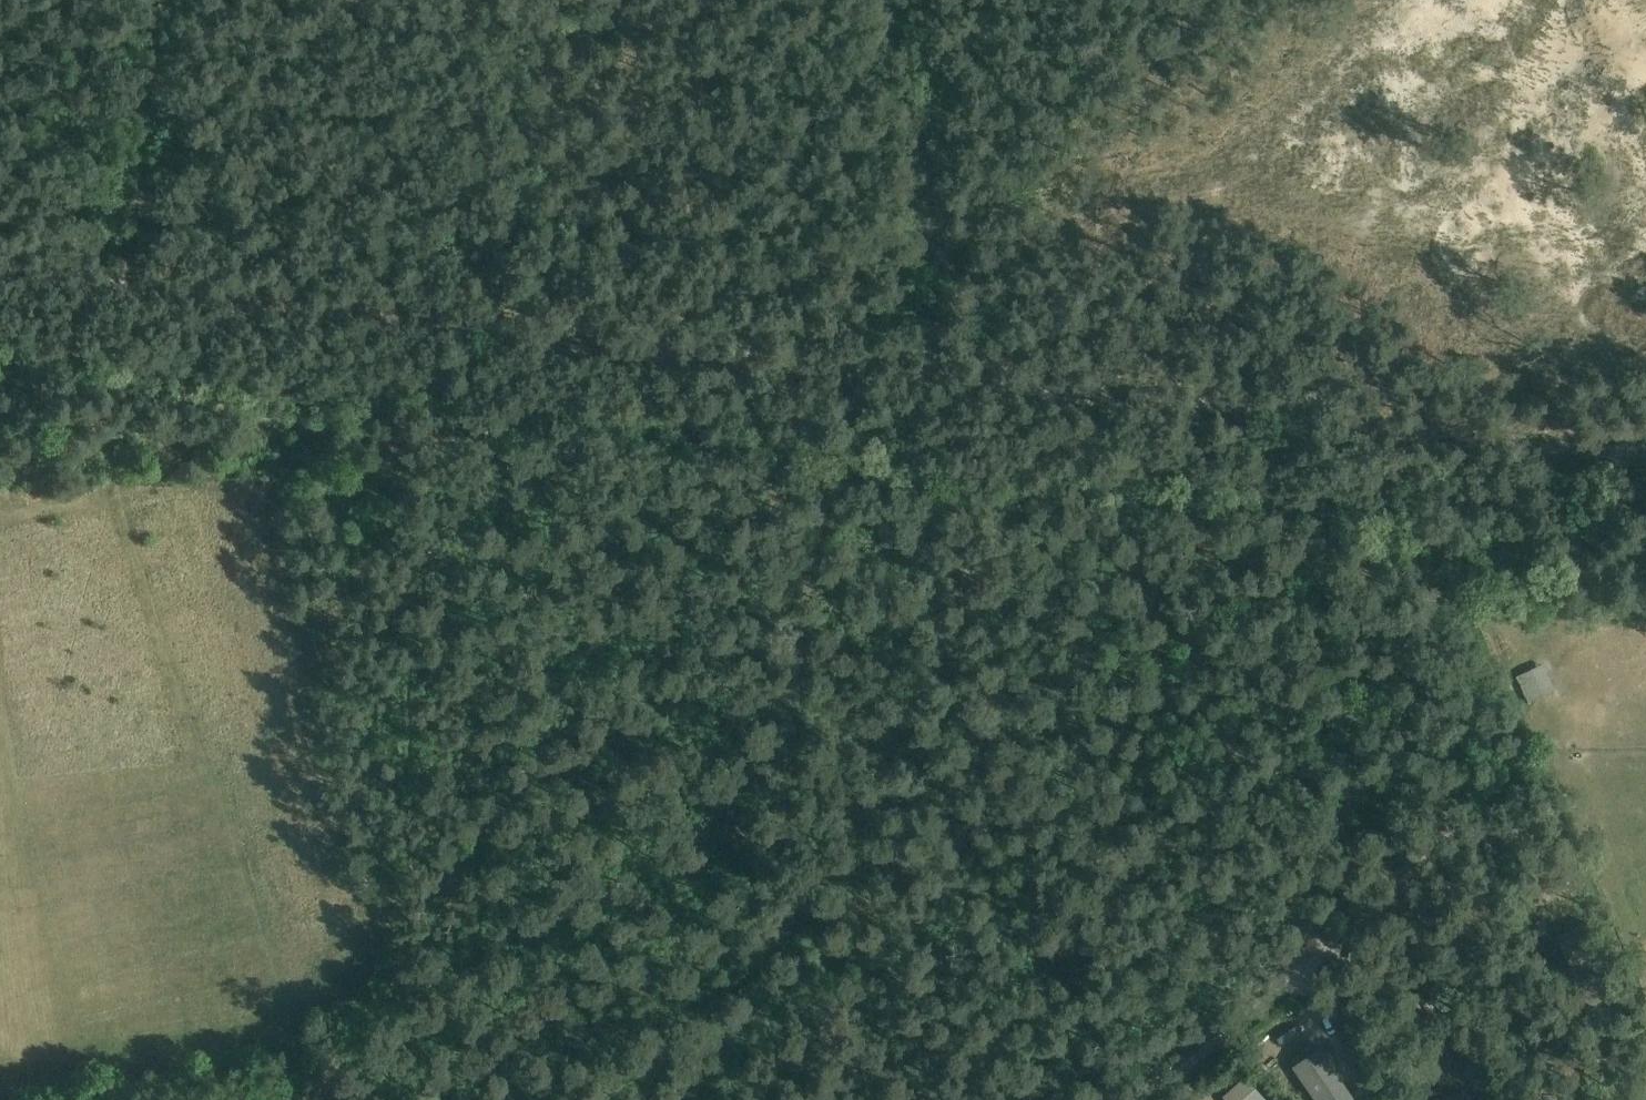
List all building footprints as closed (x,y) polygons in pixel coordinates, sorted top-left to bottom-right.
[(1528,704),(1556,691),(1544,664),(1515,677),(1528,704)] [(1342,1080),(1346,1078),(1323,1046),(1293,1068),(1316,1099),(1356,1099),(1342,1080)] [(1247,1078),(1225,1097),(1228,1099),(1266,1099),(1267,1099),(1247,1078)]
